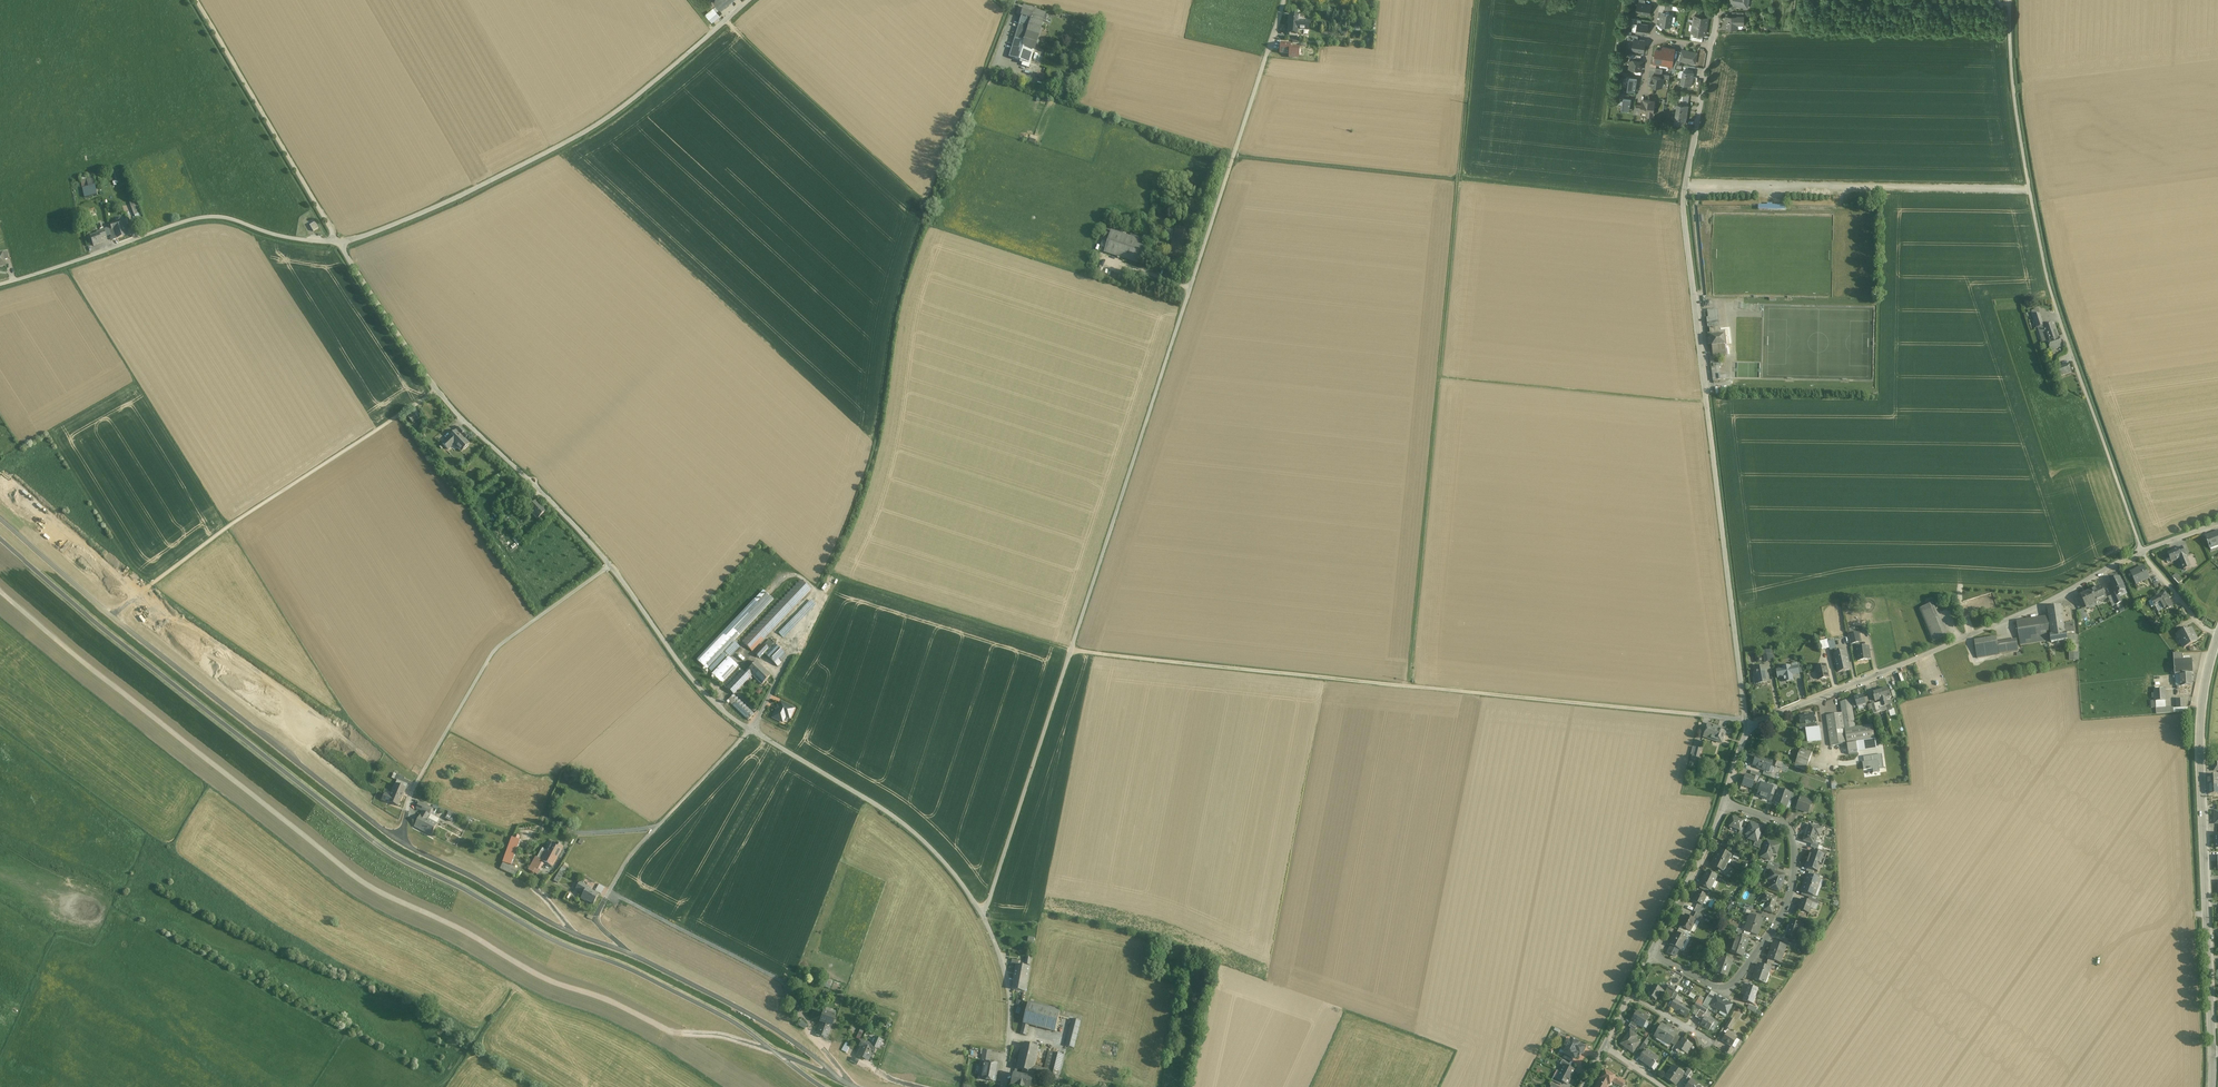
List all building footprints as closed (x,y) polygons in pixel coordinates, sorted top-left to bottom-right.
[(725,0),(713,0),(721,9),(728,4),(725,0)] [(1727,8),(1732,9),(1733,3),(1737,3),(1736,5),(1747,7),(1748,0),(1728,0),(1727,8)] [(1645,4),(1638,3),(1637,10),(1641,11),(1641,13),(1645,13),(1650,14),(1651,5),(1645,4)] [(705,15),(712,23),(720,16),(713,8),(705,15)] [(1034,11),(1024,8),(1022,16),(1026,18),(1024,21),(1030,23),(1027,32),(1043,37),(1043,36),(1045,30),(1046,27),(1042,26),(1045,15),(1038,12),(1038,10),(1034,9),(1034,11)] [(1672,15),(1662,13),(1660,24),(1664,25),(1665,27),(1671,23),(1672,15)] [(1696,16),(1695,15),(1693,24),(1706,26),(1708,18),(1706,17),(1696,16)] [(1026,18),(1022,16),(1009,57),(1030,64),(1036,43),(1041,45),(1043,37),(1027,32),(1030,23),(1024,21),(1026,18)] [(1299,18),(1290,17),(1289,25),(1309,27),(1309,23),(1298,22),(1299,18)] [(1641,24),(1638,23),(1638,24),(1636,32),(1647,34),(1648,25),(1641,24)] [(1706,26),(1693,24),(1692,32),(1693,33),(1703,34),(1705,35),(1706,26)] [(1309,27),(1289,25),(1288,35),(1297,36),(1297,32),(1308,32),(1309,27)] [(1638,39),(1634,39),(1634,40),(1632,50),(1640,51),(1640,50),(1644,50),(1645,45),(1644,45),(1645,40),(1638,39)] [(1291,45),(1281,44),(1279,53),(1289,55),(1291,45)] [(1675,49),(1663,47),(1662,50),(1656,49),(1654,62),(1672,65),(1673,58),(1675,49)] [(1683,50),(1682,50),(1682,52),(1680,60),(1695,63),(1697,53),(1683,50)] [(1640,60),(1631,59),(1630,68),(1641,70),(1642,61),(1640,60)] [(1693,72),(1682,70),(1680,83),(1690,85),(1693,72)] [(1638,77),(1630,76),(1627,89),(1636,90),(1638,77)] [(1661,77),(1652,76),(1652,79),(1651,79),(1652,79),(1651,81),(1651,82),(1651,85),(1662,86),(1663,78),(1663,77),(1661,77)] [(1632,98),(1624,96),(1622,109),(1630,110),(1632,98)] [(1662,98),(1661,107),(1671,107),(1671,98),(1662,98)] [(1651,100),(1646,99),(1646,100),(1642,99),(1641,111),(1647,112),(1647,114),(1653,115),(1653,112),(1655,101),(1651,100)] [(1688,105),(1677,103),(1675,113),(1686,114),(1688,105)] [(1642,106),(1635,105),(1634,114),(1642,115),(1643,111),(1641,111),(1642,106)] [(1686,114),(1675,113),(1674,123),(1684,125),(1686,114)] [(95,165),(92,144),(85,145),(89,166),(95,165)] [(99,193),(95,175),(80,178),(84,196),(99,193)] [(146,219),(140,203),(131,206),(137,222),(146,219)] [(130,234),(126,219),(109,224),(113,239),(130,234)] [(318,229),(315,223),(310,226),(313,231),(318,229)] [(1143,237),(1116,228),(1115,232),(1142,241),(1143,237)] [(103,243),(99,231),(87,235),(91,247),(103,243)] [(1115,232),(1111,231),(1110,234),(1105,249),(1104,252),(1129,260),(1138,263),(1145,242),(1142,241),(1115,232)] [(1110,234),(1104,233),(1100,247),(1105,249),(1110,234)] [(1181,251),(1174,249),(1172,256),(1179,258),(1181,251)] [(1716,311),(1707,312),(1708,318),(1706,318),(1707,324),(1707,327),(1709,327),(1709,329),(1718,328),(1716,311)] [(2043,326),(2040,314),(2034,316),(2038,328),(2039,328),(2039,327),(2043,326)] [(2054,324),(2044,327),(2043,326),(2039,327),(2039,328),(2043,340),(2047,339),(2058,336),(2054,324)] [(1719,336),(1718,328),(1709,329),(1710,335),(1707,335),(1709,345),(1711,345),(1711,347),(1725,345),(1724,336),(1719,336)] [(2058,336),(2047,339),(2051,350),(2054,349),(2062,346),(2058,336)] [(1725,345),(1711,347),(1713,356),(1727,355),(1725,345)] [(2068,364),(2057,368),(2060,376),(2071,372),(2068,364)] [(471,437),(462,427),(442,445),(449,452),(455,446),(463,454),(473,445),(468,440),(471,437)] [(538,520),(547,511),(538,501),(528,510),(538,520)] [(2211,535),(2211,536),(2206,538),(2206,537),(2205,537),(2207,542),(2207,544),(2208,543),(2210,549),(2209,547),(2217,544),(2217,545),(2217,532),(2211,535)] [(2182,547),(2167,553),(2171,562),(2179,559),(2183,567),(2182,567),(2182,568),(2183,568),(2184,570),(2190,567),(2182,547)] [(2143,567),(2131,573),(2136,584),(2149,579),(2143,567)] [(2182,580),(2176,574),(2172,577),(2178,584),(2182,580)] [(2119,578),(2111,582),(2112,584),(2110,585),(2115,594),(2116,596),(2118,595),(2122,594),(2121,591),(2124,589),(2122,585),(2123,584),(2121,582),(2119,578)] [(764,640),(812,590),(802,580),(742,642),(751,650),(762,638),(764,640)] [(2189,591),(2184,585),(2180,588),(2185,594),(2189,591)] [(2100,587),(2090,591),(2096,603),(2106,598),(2100,587)] [(698,661),(708,670),(774,600),(763,591),(698,661)] [(2096,603),(2090,591),(2081,596),(2086,608),(2096,603)] [(2172,607),(2165,593),(2151,600),(2154,606),(2159,604),(2164,611),(2172,607)] [(2121,602),(2118,595),(2116,596),(2115,594),(2111,596),(2116,605),(2121,602)] [(1946,636),(1933,604),(1920,609),(1933,642),(1946,636)] [(2061,606),(2047,608),(2049,616),(2051,631),(2051,635),(2065,633),(2064,626),(2061,606)] [(2089,618),(2085,608),(2078,611),(2083,621),(2089,618)] [(2049,616),(2016,622),(2020,646),(2048,641),(2046,632),(2049,632),(2051,631),(2049,616)] [(2074,625),(2064,626),(2065,633),(2066,633),(2075,632),(2074,625)] [(2191,629),(2184,633),(2183,631),(2177,634),(2182,643),(2181,643),(2184,648),(2194,643),(2193,641),(2197,639),(2191,629)] [(2065,633),(2051,635),(2051,631),(2049,632),(2051,643),(2067,640),(2066,633),(2065,633)] [(1857,634),(1848,636),(1850,645),(1859,643),(1857,634)] [(1834,637),(1828,638),(1830,647),(1836,646),(1834,637)] [(1996,637),(1974,641),(1977,657),(1999,653),(1997,643),(1996,637)] [(786,656),(770,640),(762,648),(778,664),(786,656)] [(2016,640),(1997,643),(1999,653),(2018,650),(2016,640)] [(1828,642),(1821,643),(1822,650),(1829,648),(1828,642)] [(1869,647),(1856,648),(1858,661),(1870,659),(1869,647)] [(1846,652),(1834,654),(1838,672),(1850,670),(1846,652)] [(735,695),(753,677),(746,671),(744,672),(738,668),(739,667),(729,657),(713,675),(723,684),(736,671),(741,675),(728,688),(735,695)] [(2183,660),(2174,661),(2174,674),(2180,674),(2191,673),(2193,673),(2192,660),(2183,660)] [(757,662),(748,671),(764,685),(772,677),(757,662)] [(1796,664),(1792,665),(1792,666),(1783,668),(1784,670),(1778,671),(1779,673),(1777,673),(1778,678),(1785,677),(1785,678),(1784,679),(1785,680),(1786,680),(1786,682),(1792,680),(1791,675),(1799,673),(1798,667),(1797,667),(1797,664),(1796,664)] [(1826,665),(1816,667),(1819,680),(1821,680),(1822,680),(1823,680),(1823,679),(1829,678),(1826,665)] [(1756,673),(1754,673),(1754,677),(1756,677),(1757,681),(1759,680),(1760,684),(1765,683),(1764,682),(1768,681),(1766,671),(1756,673)] [(2191,673),(2180,674),(2180,686),(2192,686),(2191,673)] [(1883,699),(1886,698),(1890,697),(1888,689),(1881,691),(1883,699)] [(2165,690),(2155,690),(2155,701),(2165,701),(2165,690)] [(1883,699),(1881,691),(1873,693),(1875,701),(1880,700),(1880,703),(1882,707),(1885,706),(1883,699)] [(749,721),(758,712),(738,693),(728,702),(749,721)] [(1863,696),(1854,698),(1854,699),(1857,707),(1866,705),(1863,696)] [(1886,698),(1883,699),(1885,706),(1886,711),(1891,710),(1890,705),(1892,705),(1890,700),(1887,701),(1886,698)] [(1851,699),(1840,702),(1842,713),(1845,729),(1855,727),(1852,705),(1851,700),(1851,699)] [(791,721),(796,709),(779,702),(770,719),(785,725),(787,719),(791,721)] [(1880,703),(1875,705),(1877,713),(1878,714),(1883,712),(1882,707),(1880,703)] [(1815,713),(1798,715),(1800,725),(1799,725),(1799,729),(1805,728),(1805,729),(1817,727),(1815,713)] [(1842,713),(1826,716),(1831,746),(1847,744),(1845,729),(1842,713)] [(1726,730),(1709,724),(1705,735),(1709,737),(1709,739),(1722,743),(1726,730)] [(1855,727),(1845,729),(1847,744),(1875,740),(1875,739),(1872,725),(1855,728),(1855,727)] [(1820,727),(1817,727),(1805,729),(1807,743),(1822,741),(1820,727)] [(1875,740),(1847,744),(1849,755),(1877,751),(1875,739),(1875,740)] [(1812,753),(1801,749),(1796,763),(1807,766),(1807,767),(1812,753)] [(1882,754),(1863,757),(1864,763),(1862,763),(1864,771),(1873,769),(1874,774),(1880,773),(1880,770),(1884,769),(1882,754)] [(1772,763),(1755,757),(1752,766),(1757,767),(1756,768),(1764,771),(1768,772),(1772,763)] [(1755,779),(1745,775),(1742,785),(1751,788),(1755,779)] [(2207,776),(2207,785),(2217,785),(2217,776),(2207,776)] [(1762,798),(1767,784),(1761,783),(1759,791),(1757,796),(1762,798)] [(381,801),(398,809),(407,790),(395,784),(391,793),(385,791),(381,801)] [(1767,784),(1762,798),(1768,800),(1770,795),(1773,786),(1767,784)] [(2207,785),(2208,795),(2217,794),(2217,785),(2207,785)] [(1789,793),(1779,790),(1777,795),(1775,802),(1786,806),(1788,800),(1790,794),(1789,793)] [(1801,796),(1797,795),(1793,808),(1796,809),(1800,798),(1801,798),(1801,796)] [(1801,798),(1800,798),(1796,809),(1807,812),(1811,801),(1801,798)] [(434,810),(419,803),(416,810),(422,812),(416,826),(433,836),(439,825),(429,819),(432,815),(434,810)] [(446,819),(453,821),(456,812),(449,810),(446,819)] [(1743,821),(1732,818),(1729,827),(1739,831),(1740,831),(1741,828),(1743,821)] [(1762,827),(1749,823),(1746,832),(1750,834),(1748,839),(1755,842),(1757,842),(1758,840),(1762,827)] [(1822,829),(1809,825),(1803,841),(1812,844),(1813,844),(1816,836),(1817,836),(1819,836),(1822,829)] [(510,836),(501,871),(517,875),(519,867),(513,866),(520,839),(510,836)] [(1762,841),(1758,840),(1757,842),(1755,842),(1753,847),(1759,849),(1762,841)] [(1779,845),(1766,841),(1761,858),(1769,861),(1773,851),(1777,852),(1779,845)] [(1727,854),(1719,850),(1715,858),(1727,864),(1731,857),(1731,856),(1727,854)] [(1817,852),(1811,851),(1805,867),(1814,870),(1817,872),(1820,865),(1822,866),(1823,864),(1820,864),(1823,855),(1817,852)] [(528,870),(537,875),(544,862),(535,858),(528,870)] [(1727,864),(1715,858),(1711,866),(1719,870),(1723,872),(1724,871),(1727,864)] [(562,866),(553,880),(558,883),(566,869),(562,866)] [(1777,872),(1771,870),(1769,877),(1772,878),(1769,888),(1779,892),(1785,875),(1777,872)] [(1707,872),(1700,886),(1710,890),(1717,876),(1707,872)] [(1808,875),(1807,875),(1804,883),(1817,888),(1820,879),(1819,879),(1808,875)] [(595,890),(605,895),(608,888),(599,883),(595,890)] [(1817,888),(1804,883),(1801,892),(1802,892),(1813,896),(1814,896),(1817,888)] [(594,906),(600,895),(586,887),(580,899),(594,906)] [(1706,896),(1697,892),(1693,901),(1698,904),(1702,906),(1706,896)] [(1777,898),(1765,894),(1762,900),(1767,902),(1764,910),(1772,913),(1777,898)] [(1808,901),(1801,899),(1798,910),(1808,913),(1812,903),(1808,901)] [(1702,906),(1698,904),(1694,912),(1696,913),(1701,916),(1706,907),(1702,906)] [(1701,916),(1696,913),(1693,919),(1696,921),(1699,923),(1702,916),(1701,916)] [(1685,915),(1679,927),(1680,927),(1690,932),(1696,921),(1693,919),(1685,915)] [(1763,919),(1750,915),(1747,923),(1760,927),(1763,919)] [(1791,921),(1786,936),(1795,939),(1798,931),(1801,932),(1803,925),(1791,921)] [(1760,927),(1747,923),(1744,931),(1757,936),(1760,927)] [(1690,932),(1680,927),(1678,930),(1684,933),(1688,935),(1690,932)] [(1677,933),(1676,933),(1670,945),(1671,945),(1679,949),(1680,950),(1686,938),(1683,937),(1677,933)] [(1741,938),(1736,936),(1734,942),(1735,942),(1734,948),(1733,947),(1731,952),(1742,956),(1747,944),(1745,943),(1746,941),(1748,941),(1748,940),(1747,940),(1741,938)] [(1781,946),(1773,943),(1769,956),(1770,956),(1769,958),(1768,958),(1768,959),(1775,961),(1780,963),(1782,957),(1781,957),(1782,951),(1783,952),(1785,947),(1781,946)] [(1679,949),(1671,945),(1667,953),(1675,957),(1679,949)] [(1725,958),(1720,957),(1718,962),(1719,963),(1718,968),(1717,967),(1715,973),(1726,977),(1732,961),(1731,960),(1725,958)] [(1766,967),(1759,964),(1753,979),(1765,983),(1763,982),(1764,982),(1763,982),(1766,973),(1768,973),(1769,968),(1766,967)] [(1017,965),(1016,965),(1013,977),(1014,978),(1012,989),(1024,992),(1025,987),(1026,987),(1029,968),(1024,967),(1017,965)] [(1757,989),(1744,984),(1741,991),(1746,992),(1743,1001),(1753,1004),(1751,1003),(1753,998),(1754,998),(1757,989)] [(1664,991),(1653,985),(1650,992),(1649,991),(1647,995),(1655,1000),(1659,994),(1661,996),(1664,991)] [(1732,1005),(1715,996),(1710,1006),(1720,1011),(1721,1010),(1727,1014),(1732,1005)] [(1675,999),(1674,1000),(1670,1008),(1686,1017),(1691,1009),(1675,999)] [(1696,1009),(1699,1010),(1702,1006),(1704,1003),(1698,1000),(1694,1007),(1696,1009)] [(1029,1003),(1023,1024),(1029,1026),(1055,1034),(1061,1012),(1029,1003)] [(1757,1008),(1748,1005),(1747,1009),(1755,1013),(1757,1008)] [(821,1021),(831,1025),(835,1016),(822,1011),(818,1020),(821,1021)] [(1637,1011),(1631,1021),(1637,1025),(1642,1028),(1648,1018),(1637,1011)] [(1714,1022),(1705,1017),(1700,1025),(1709,1030),(1714,1022)] [(1734,1021),(1730,1019),(1726,1027),(1729,1029),(1734,1021)] [(1072,1020),(1064,1047),(1074,1050),(1081,1023),(1072,1020)] [(827,1038),(831,1025),(821,1021),(816,1034),(827,1038)] [(1637,1025),(1631,1021),(1628,1026),(1631,1028),(1634,1030),(1637,1025)] [(1656,1023),(1651,1032),(1655,1034),(1660,1026),(1656,1023)] [(1655,1034),(1655,1036),(1662,1040),(1669,1029),(1661,1024),(1655,1034)] [(1669,1029),(1662,1040),(1669,1045),(1670,1043),(1675,1035),(1676,1033),(1669,1029)] [(1635,1035),(1630,1032),(1629,1032),(1621,1044),(1632,1053),(1639,1043),(1632,1038),(1635,1035)] [(1739,1041),(1727,1033),(1722,1041),(1731,1047),(1731,1046),(1734,1048),(1739,1041)] [(1675,1035),(1670,1043),(1675,1046),(1676,1044),(1680,1037),(1675,1035)] [(870,1044),(876,1047),(879,1048),(882,1041),(874,1037),(870,1044)] [(876,1047),(870,1044),(862,1040),(859,1046),(861,1047),(857,1056),(868,1060),(870,1055),(872,1056),(876,1047)] [(1585,1047),(1574,1041),(1573,1040),(1571,1040),(1569,1043),(1567,1042),(1565,1045),(1567,1047),(1566,1050),(1567,1050),(1565,1054),(1574,1059),(1576,1054),(1577,1051),(1582,1054),(1585,1047)] [(1692,1045),(1683,1040),(1679,1046),(1678,1048),(1681,1050),(1687,1053),(1692,1045)] [(1022,1044),(1016,1071),(1022,1072),(1031,1074),(1033,1075),(1034,1072),(1039,1048),(1022,1044)] [(1679,1046),(1676,1044),(1675,1046),(1673,1050),(1679,1053),(1681,1050),(1678,1048),(1679,1046)] [(1725,1053),(1729,1055),(1733,1049),(1728,1046),(1725,1053)] [(980,1066),(984,1066),(985,1062),(989,1063),(991,1051),(983,1050),(980,1066)] [(1658,1059),(1645,1050),(1639,1059),(1651,1068),(1652,1068),(1651,1067),(1653,1063),(1654,1063),(1655,1063),(1658,1059)] [(1045,1072),(1044,1077),(1058,1080),(1063,1056),(1048,1052),(1048,1054),(1049,1054),(1045,1072)] [(1574,1059),(1565,1054),(1563,1058),(1572,1063),(1574,1059)] [(859,1061),(852,1057),(850,1061),(857,1065),(859,1061)] [(989,1063),(985,1062),(984,1066),(982,1079),(995,1082),(998,1064),(989,1063)] [(1569,1068),(1564,1065),(1563,1066),(1560,1072),(1571,1078),(1574,1071),(1569,1068)] [(1683,1074),(1673,1066),(1669,1072),(1670,1073),(1666,1079),(1676,1085),(1683,1074)] [(1607,1072),(1605,1071),(1600,1080),(1609,1085),(1610,1086),(1612,1082),(1618,1085),(1621,1080),(1615,1077),(1611,1074),(1612,1073),(1608,1071),(1607,1072)] [(1571,1078),(1560,1072),(1557,1079),(1562,1082),(1567,1084),(1571,1078)] [(1014,1076),(1011,1086),(1031,1086),(1032,1080),(1030,1080),(1021,1077),(1015,1076),(1014,1076)]
